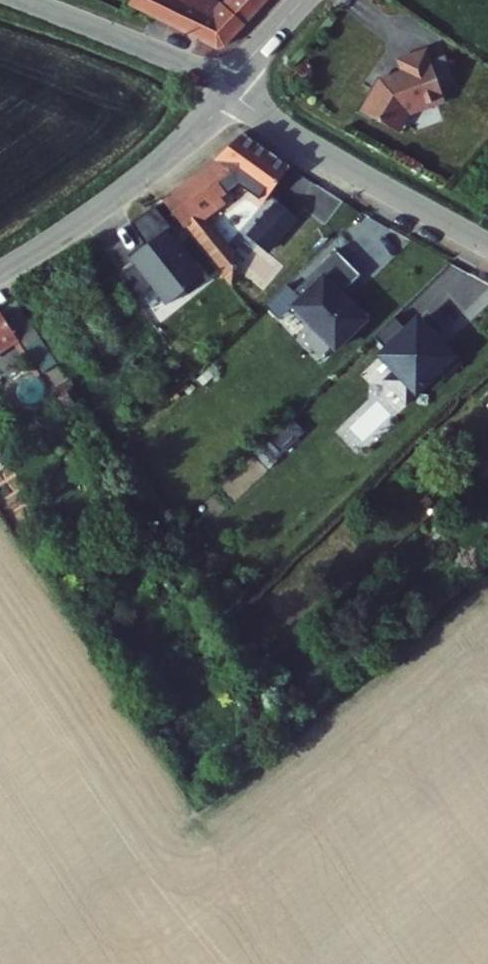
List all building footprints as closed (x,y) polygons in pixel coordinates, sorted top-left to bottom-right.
[(213,34),(223,32),(244,10),(247,12),(259,0),(142,0),(213,34)] [(442,59),(439,48),(411,58),(414,69),(392,77),(386,86),(383,84),(370,106),(408,129),(418,112),(448,102),(447,97),(455,94),(452,87),(442,59)] [(442,59),(452,87),(467,82),(457,53),(442,59)] [(253,126),(160,189),(177,212),(195,200),(248,164),(270,187),(296,152),(253,126)] [(230,245),(213,261),(227,279),(297,212),(282,197),(230,245)] [(195,200),(177,212),(213,261),(230,245),(195,200)] [(308,223),(297,212),(227,279),(233,286),(268,254),(271,257),(308,223)] [(364,262),(339,236),(296,278),(303,285),(296,292),(339,335),(369,306),(344,281),(364,262)] [(407,319),(394,306),(374,326),(388,340),(389,338),(405,354),(398,361),(388,370),(407,389),(439,358),(445,364),(459,351),(443,335),(440,338),(433,332),(437,328),(418,309),(407,319)] [(10,336),(0,320),(0,343),(10,336)] [(40,335),(20,348),(37,375),(58,362),(40,335)]
